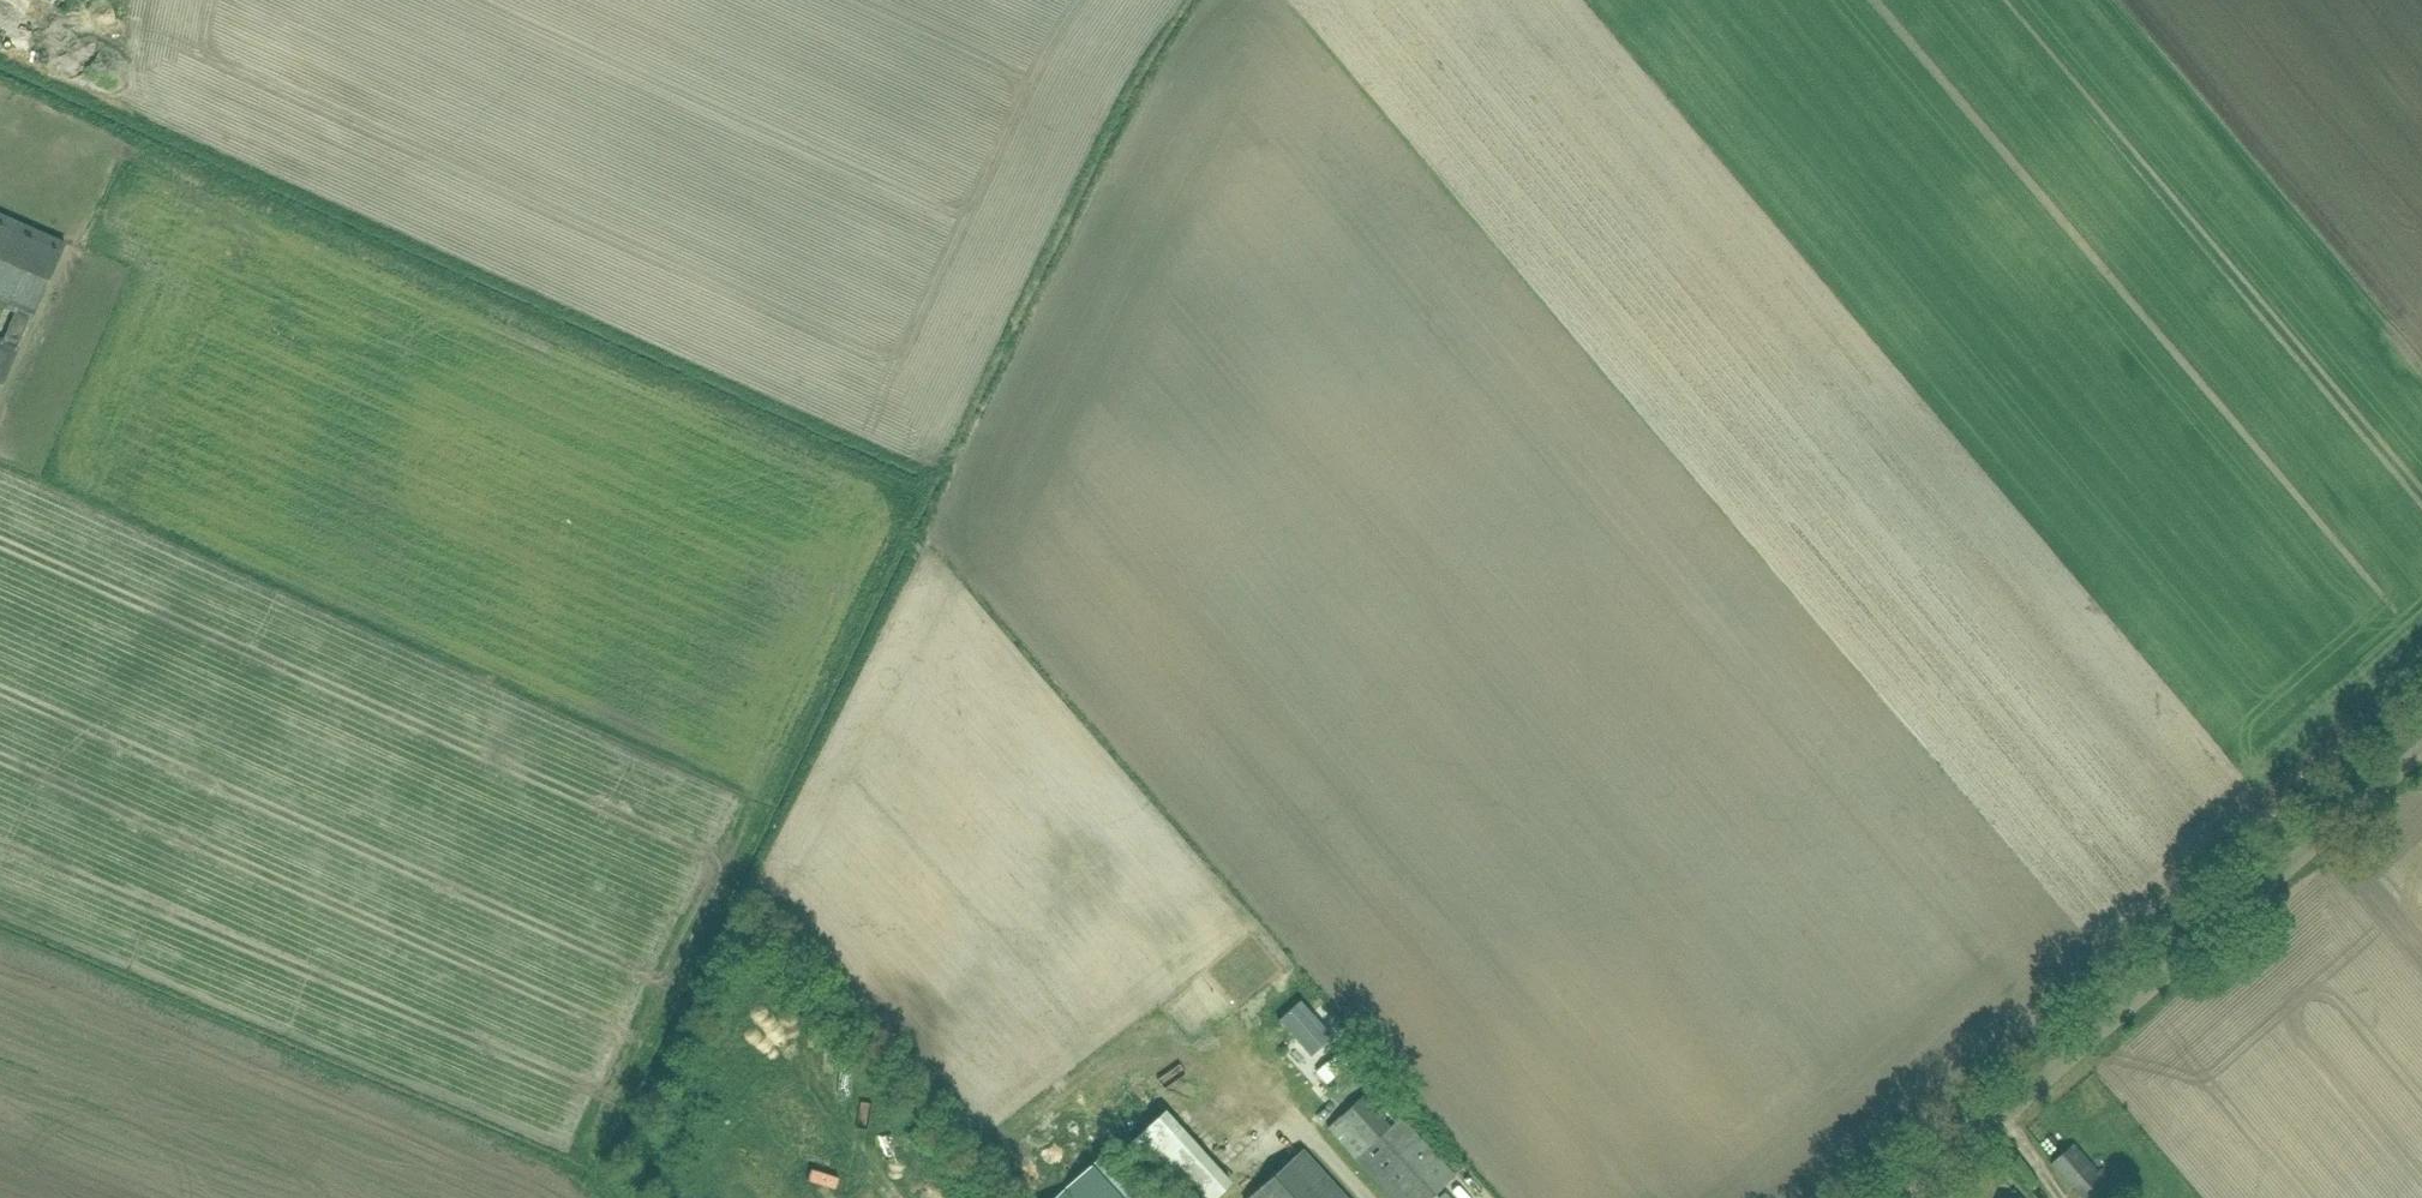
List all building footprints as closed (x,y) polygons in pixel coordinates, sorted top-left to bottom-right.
[(63,242),(0,214),(0,305),(14,311),(1,339),(0,339),(0,387),(16,352),(14,351),(29,317),(30,317),(63,242)] [(1331,1036),(1299,1000),(1277,1020),(1309,1056),(1331,1036)] [(1452,1175),(1370,1086),(1326,1126),(1392,1197),(1427,1197),(1452,1175)] [(1184,1175),(1175,1183),(1189,1197),(1206,1197),(1231,1175),(1160,1101),(1136,1125),(1184,1175)] [(2115,1182),(2102,1167),(2098,1170),(2074,1143),(2051,1163),(2072,1187),(2074,1185),(2086,1197),(2098,1197),(2115,1182)] [(1299,1148),(1244,1197),(1345,1197),(1299,1148)]
